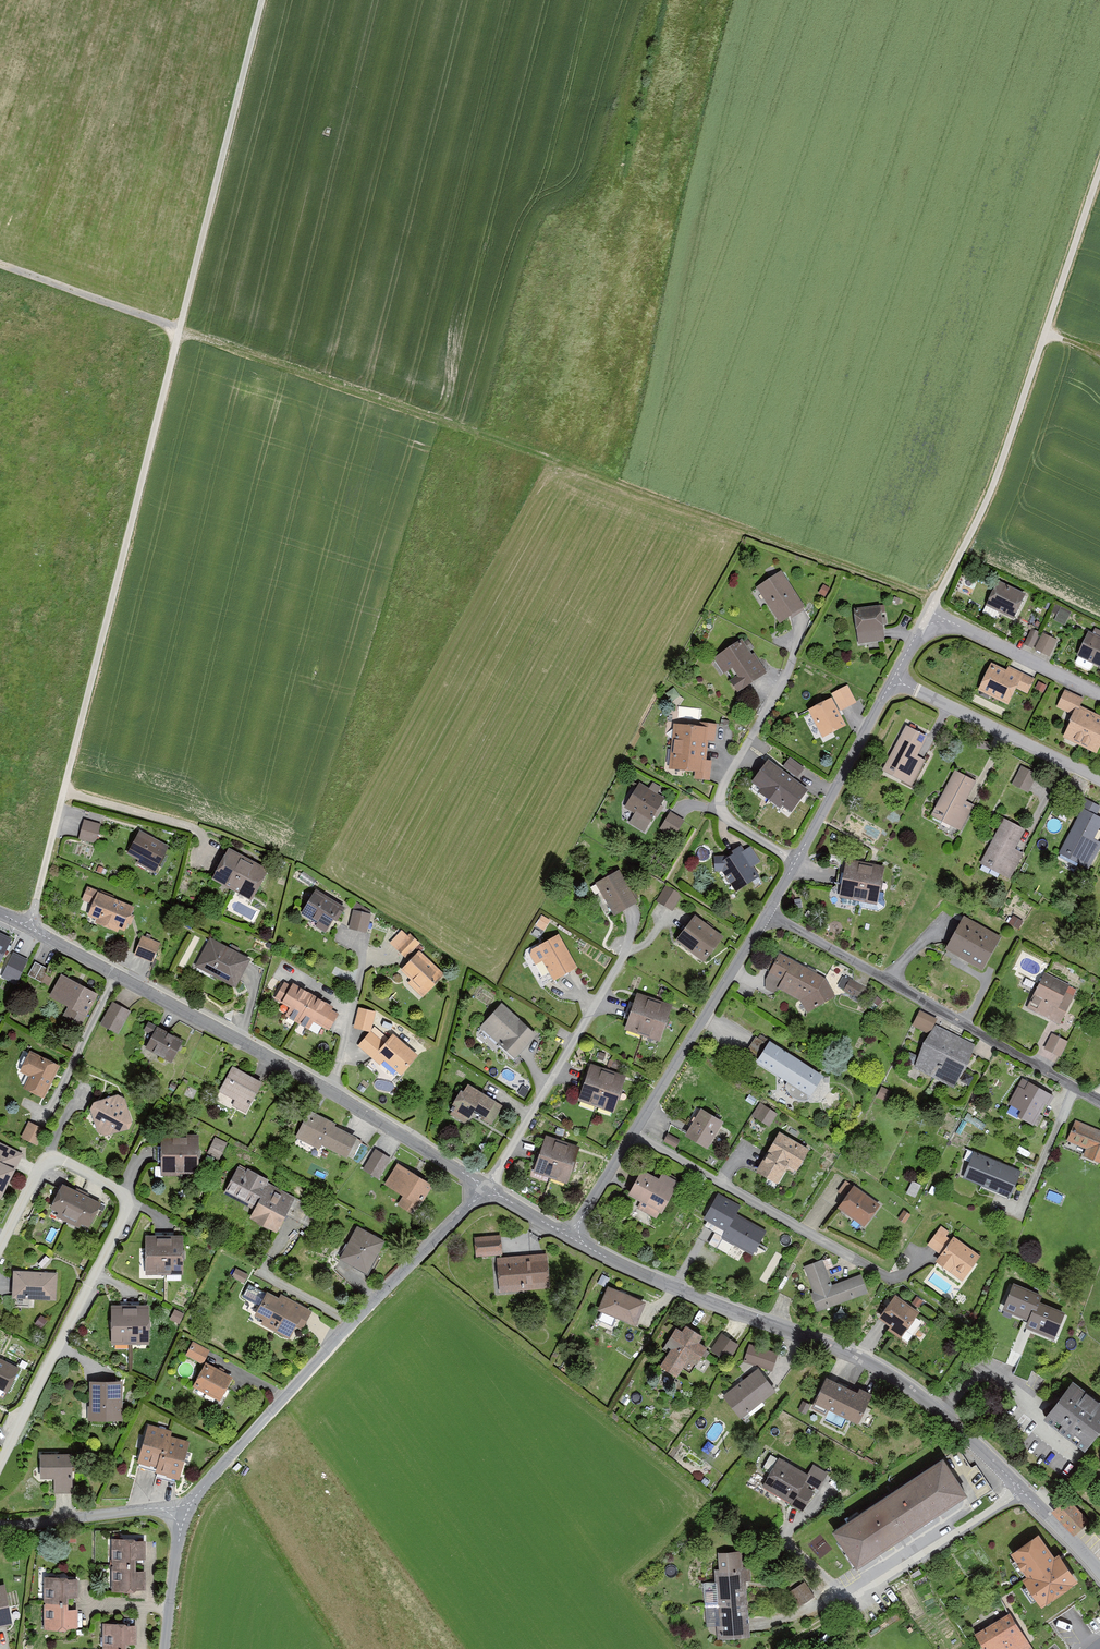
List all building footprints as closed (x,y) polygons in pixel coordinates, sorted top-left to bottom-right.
[(804,604),(781,569),(755,586),(779,621),(804,604)] [(997,579),(986,604),(1013,616),(1025,592),(997,579)] [(824,586),(819,595),(826,599),(831,590),(824,586)] [(1067,623),(1071,610),(1054,603),(1049,616),(1067,623)] [(881,604),(854,607),(858,643),(885,641),(881,604)] [(1025,644),(1033,648),(1040,631),(1033,628),(1025,644)] [(1088,630),(1076,654),(1099,665),(1099,635),(1088,630)] [(1050,656),(1058,639),(1041,631),(1033,649),(1050,656)] [(743,636),(713,656),(737,691),(766,671),(743,636)] [(1006,667),(991,660),(977,688),(1008,703),(1015,687),(1027,693),(1034,677),(1007,664),(1006,667)] [(848,687),(833,695),(841,712),(857,704),(848,687)] [(1083,697),(1065,688),(1056,706),(1072,714),(1062,735),(1097,752),(1099,746),(1099,713),(1080,704),(1083,697)] [(675,690),(667,697),(672,704),(681,698),(675,690)] [(845,723),(831,696),(808,708),(823,735),(845,723)] [(670,745),(706,749),(707,741),(715,741),(717,720),(699,719),(698,724),(672,721),(670,745)] [(927,735),(906,724),(882,769),(912,785),(925,759),(917,754),(927,735)] [(706,749),(670,745),(668,767),(695,770),(694,776),(710,778),(712,758),(705,758),(706,749)] [(805,766),(789,756),(782,766),(797,777),(805,766)] [(757,791),(769,799),(787,772),(767,758),(751,781),(759,787),(757,791)] [(1041,776),(1021,765),(1010,783),(1030,794),(1041,776)] [(975,779),(954,769),(932,813),(960,827),(972,803),(965,799),(975,779)] [(808,786),(787,772),(769,799),(780,807),(783,803),(792,809),(808,786)] [(648,788),(639,782),(623,807),(634,813),(628,822),(644,832),(665,798),(657,793),(661,787),(652,781),(648,788)] [(1081,804),(1057,851),(1089,867),(1099,844),(1099,841),(1094,838),(1099,826),(1099,814),(1081,804)] [(684,819),(670,811),(660,826),(674,835),(684,819)] [(1025,828),(1002,816),(979,862),(1010,878),(1024,852),(1014,847),(1025,828)] [(96,843),(101,822),(83,818),(78,839),(96,843)] [(169,844),(138,828),(126,851),(139,858),(136,863),(154,873),(169,844)] [(735,890),(759,874),(753,865),(760,861),(751,844),(744,849),(741,844),(732,849),(733,851),(722,859),(722,855),(714,855),(714,870),(722,870),(735,890)] [(228,846),(211,879),(253,900),(269,867),(260,863),(237,851),(228,846)] [(885,864),(845,857),(838,896),(878,903),(885,864)] [(594,882),(613,914),(637,900),(618,868),(594,882)] [(134,905),(87,886),(82,899),(92,903),(87,914),(96,918),(95,921),(118,931),(119,927),(124,929),(134,905)] [(685,897),(667,886),(657,902),(675,913),(685,897)] [(336,920),(345,906),(316,888),(300,914),(325,930),(333,918),(336,920)] [(373,914),(353,909),(349,927),(368,933),(373,914)] [(723,935),(695,913),(675,939),(703,961),(723,935)] [(1001,937),(962,915),(943,949),(982,971),(1001,937)] [(543,916),(536,928),(545,934),(553,922),(543,916)] [(409,936),(402,930),(390,943),(407,959),(422,943),(412,932),(409,936)] [(11,938),(0,933),(0,960),(11,938)] [(558,933),(528,950),(534,962),(542,959),(553,979),(578,966),(558,933)] [(162,943),(143,936),(135,955),(153,962),(162,943)] [(235,987),(250,958),(210,937),(195,966),(235,987)] [(422,996),(444,973),(419,949),(401,969),(410,978),(407,982),(422,996)] [(800,998),(806,1012),(835,995),(826,974),(780,949),(765,978),(800,998)] [(10,950),(1,975),(20,982),(29,957),(10,950)] [(49,982),(51,976),(45,974),(48,966),(33,961),(28,976),(49,982)] [(98,993),(60,972),(47,995),(66,1006),(62,1014),(80,1025),(98,993)] [(1059,1023),(1076,988),(1044,972),(1027,1007),(1059,1023)] [(866,986),(851,977),(843,990),(859,999),(866,986)] [(339,1012),(331,1008),(333,1005),(321,998),(301,986),(293,981),(291,985),(284,981),(275,998),(290,1007),(285,1015),(308,1028),(313,1020),(329,1029),(339,1012)] [(646,994),(636,991),(624,1028),(660,1041),(673,1003),(662,1000),(646,994)] [(132,1013),(112,1002),(100,1024),(120,1036),(132,1013)] [(515,1057),(537,1032),(502,1002),(480,1026),(515,1057)] [(377,1012),(358,1007),(354,1026),(371,1031),(377,1012)] [(930,1031),(935,1015),(917,1009),(912,1025),(930,1031)] [(174,1067),(186,1045),(150,1024),(145,1033),(154,1039),(147,1052),(174,1067)] [(975,1044),(935,1024),(925,1044),(914,1066),(953,1086),(964,1065),(975,1044)] [(401,1073),(418,1054),(392,1032),(388,1037),(375,1026),(358,1046),(380,1064),(384,1059),(401,1073)] [(1068,1040),(1052,1032),(1044,1048),(1060,1056),(1068,1040)] [(824,1073),(769,1039),(755,1062),(786,1080),(784,1084),(786,1089),(791,1094),(799,1097),(804,1095),(807,1092),(811,1095),(824,1073)] [(58,1064),(30,1052),(21,1072),(29,1076),(25,1087),(44,1095),(58,1064)] [(600,1066),(590,1062),(577,1099),(614,1111),(626,1074),(617,1072),(600,1066)] [(247,1118),(266,1085),(234,1067),(219,1094),(235,1103),(232,1109),(247,1118)] [(1049,1104),(1054,1094),(1022,1077),(1008,1103),(1020,1109),(1017,1115),(1033,1124),(1045,1102),(1049,1104)] [(495,1099),(467,1082),(448,1113),(465,1123),(473,1109),(485,1116),(495,1099)] [(123,1095),(89,1105),(100,1140),(134,1129),(123,1095)] [(778,1113),(759,1102),(751,1116),(770,1127),(778,1113)] [(332,1119),(309,1107),(294,1136),(320,1150),(322,1145),(348,1158),(358,1138),(330,1124),(332,1119)] [(707,1147),(723,1120),(701,1108),(685,1135),(707,1147)] [(1075,1119),(1066,1140),(1085,1148),(1083,1155),(1099,1162),(1099,1129),(1075,1119)] [(28,1121),(22,1137),(34,1141),(40,1125),(28,1121)] [(796,1171),(810,1147),(778,1129),(755,1171),(777,1184),(787,1166),(796,1171)] [(663,1142),(676,1149),(681,1139),(667,1132),(663,1142)] [(553,1137),(545,1134),(533,1171),(567,1183),(579,1145),(568,1142),(553,1137)] [(208,1151),(221,1157),(228,1141),(215,1136),(208,1151)] [(198,1138),(162,1140),(164,1179),(199,1178),(198,1138)] [(0,1143),(0,1199),(23,1154),(0,1143)] [(391,1157),(374,1147),(362,1168),(379,1178),(391,1157)] [(1010,1198),(1022,1170),(974,1150),(962,1178),(1010,1198)] [(433,1185),(397,1163),(385,1183),(403,1194),(398,1203),(415,1214),(433,1185)] [(268,1180),(238,1164),(223,1193),(253,1209),(249,1218),(277,1233),(294,1198),(266,1184),(268,1180)] [(662,1212),(679,1180),(662,1171),(659,1177),(641,1168),(628,1193),(641,1200),(637,1207),(656,1218),(660,1211),(662,1212)] [(907,1197),(916,1201),(923,1189),(914,1184),(907,1197)] [(880,1204),(854,1185),(838,1206),(864,1225),(880,1204)] [(51,1212),(90,1230),(102,1204),(63,1186),(51,1212)] [(742,1204),(719,1191),(704,1219),(726,1231),(722,1237),(753,1254),(766,1230),(736,1214),(742,1204)] [(898,1218),(905,1223),(911,1214),(904,1209),(898,1218)] [(367,1274),(384,1240),(356,1225),(338,1259),(367,1274)] [(980,1255),(940,1226),(927,1243),(941,1253),(935,1261),(962,1280),(980,1255)] [(147,1273),(183,1272),(182,1234),(145,1236),(147,1273)] [(501,1234),(474,1236),(475,1255),(502,1253),(501,1234)] [(548,1287),(545,1252),(496,1257),(500,1291),(548,1287)] [(822,1259),(804,1266),(813,1291),(811,1292),(818,1310),(867,1291),(860,1273),(832,1284),(822,1259)] [(57,1276),(15,1274),(13,1301),(55,1304),(57,1276)] [(1029,1320),(1038,1300),(1040,1294),(1013,1282),(1002,1308),(1029,1320)] [(646,1300),(607,1285),(597,1310),(636,1325),(646,1300)] [(278,1298),(267,1292),(254,1316),(260,1320),(258,1323),(290,1339),(296,1328),(300,1330),(311,1310),(280,1294),(278,1298)] [(887,1329),(900,1338),(919,1311),(895,1294),(879,1316),(890,1325),(887,1329)] [(1038,1300),(1029,1320),(1026,1326),(1054,1338),(1065,1311),(1038,1300)] [(111,1343),(147,1342),(147,1306),(111,1307),(111,1343)] [(703,1335),(685,1324),(681,1330),(676,1326),(665,1344),(671,1347),(660,1365),(676,1376),(688,1358),(696,1363),(707,1346),(699,1341),(703,1335)] [(740,1345),(721,1334),(711,1350),(730,1362),(740,1345)] [(192,1339),(185,1353),(203,1362),(210,1348),(192,1339)] [(777,1353),(749,1344),(744,1359),(772,1369),(777,1353)] [(7,1394),(19,1371),(0,1361),(0,1391),(7,1394)] [(206,1363),(193,1385),(221,1400),(233,1378),(206,1363)] [(740,1416),(775,1389),(758,1367),(723,1395),(740,1416)] [(857,1392),(827,1378),(814,1404),(825,1410),(827,1406),(858,1421),(873,1392),(860,1386),(857,1392)] [(1072,1379),(1045,1416),(1086,1447),(1099,1429),(1099,1400),(1072,1379)] [(122,1381),(90,1380),(89,1418),(121,1419),(122,1381)] [(846,1418),(829,1411),(825,1419),(842,1426),(846,1418)] [(155,1471),(179,1478),(181,1472),(189,1440),(171,1435),(172,1430),(148,1423),(139,1457),(137,1461),(157,1466),(155,1471)] [(72,1453),(39,1454),(39,1477),(53,1477),(54,1491),(72,1491),(72,1453)] [(803,1510),(829,1471),(814,1459),(807,1470),(778,1454),(758,1482),(803,1510)] [(968,1493),(943,1456),(831,1531),(856,1567),(877,1553),(913,1529),(950,1504),(968,1493)] [(1091,1519),(1069,1496),(1054,1510),(1076,1533),(1091,1519)] [(1054,1555),(1039,1532),(1010,1552),(1026,1575),(1022,1578),(1041,1606),(1078,1580),(1058,1552),(1054,1555)] [(145,1539),(112,1539),(113,1588),(146,1587),(145,1569),(136,1570),(136,1558),(145,1558),(145,1539)] [(745,1589),(742,1550),(716,1552),(718,1567),(711,1568),(712,1580),(700,1582),(702,1602),(713,1602),(716,1639),(750,1636),(748,1615),(745,1589)] [(77,1578),(45,1578),(45,1627),(77,1626),(77,1608),(68,1608),(68,1597),(77,1597),(77,1578)] [(815,1596),(805,1580),(789,1590),(799,1606),(815,1596)] [(0,1584),(0,1624),(11,1622),(4,1584),(0,1584)] [(1010,1612),(975,1633),(985,1648),(1033,1648),(1010,1612)] [(104,1622),(103,1648),(126,1648),(127,1643),(137,1643),(138,1622),(104,1622)]
